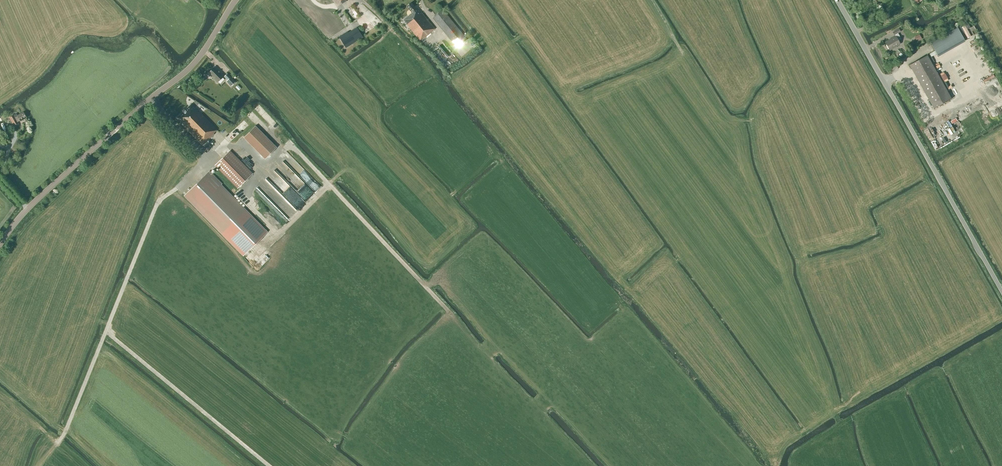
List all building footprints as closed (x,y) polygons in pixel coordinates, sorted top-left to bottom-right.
[(420,14),(411,2),(407,6),(412,13),(403,20),(420,40),(423,38),(424,38),(435,29),(422,12),(420,14)] [(457,47),(467,39),(443,10),(433,18),(457,47)] [(971,37),(974,36),(968,24),(965,26),(971,37)] [(965,26),(962,28),(968,39),(971,38),(965,26)] [(363,37),(357,27),(348,32),(348,31),(339,37),(346,48),(363,37)] [(938,57),(965,41),(957,27),(930,42),(938,57)] [(901,39),(898,33),(900,32),(899,29),(893,32),(894,35),(895,35),(896,36),(891,39),(885,42),(890,50),(893,48),(900,44),(898,41),(901,39)] [(934,109),(951,99),(927,55),(909,65),(934,109)] [(217,71),(214,67),(208,73),(217,82),(223,77),(219,73),(217,71)] [(232,86),(235,82),(230,77),(227,80),(227,81),(226,81),(231,86),(232,86)] [(198,112),(195,109),(196,109),(191,104),(177,118),(183,123),(182,124),(202,146),(214,134),(213,133),(217,130),(199,112),(198,112)] [(26,117),(23,112),(17,116),(16,113),(13,115),(13,114),(9,117),(15,127),(19,124),(17,122),(20,120),(20,121),(26,117)] [(264,159),(276,147),(255,126),(243,138),(264,159)] [(237,188),(252,174),(230,151),(215,166),(237,188)] [(221,234),(246,210),(221,185),(222,184),(209,171),(183,196),(221,234)]
